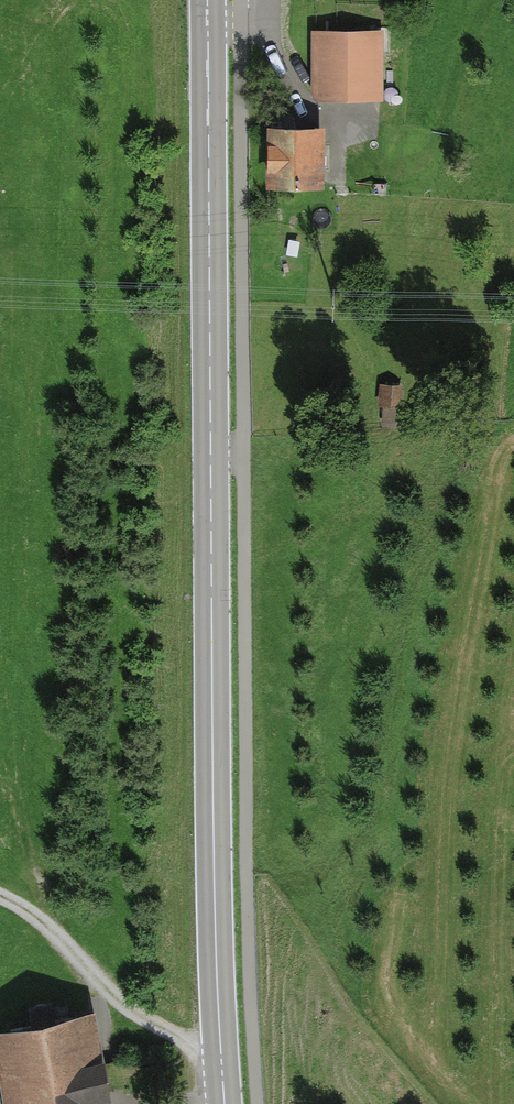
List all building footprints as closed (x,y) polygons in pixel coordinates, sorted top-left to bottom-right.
[(386,34),(313,36),(315,103),(387,101),(386,34)] [(334,191),(334,129),(276,129),(277,192),(334,191)] [(405,385),(379,382),(374,424),(400,427),(405,385)] [(3,1022),(16,1103),(123,1103),(106,1005),(3,1022)]
